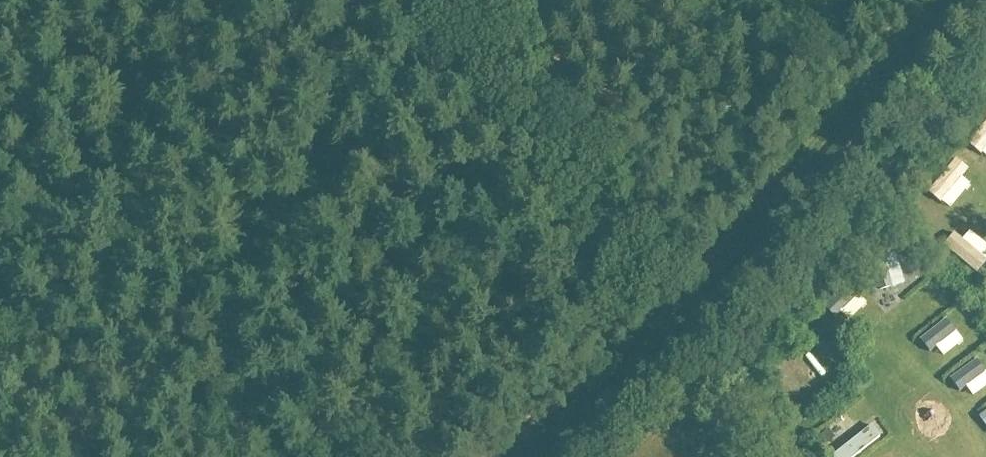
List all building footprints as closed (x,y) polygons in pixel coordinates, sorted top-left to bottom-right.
[(950,253),(963,238),(925,206),(912,221),(950,253)] [(879,254),(884,291),(908,288),(903,250),(879,254)] [(985,369),(985,361),(984,357),(955,377),(961,386),(985,369)] [(845,424),(834,436),(844,446),(855,434),(845,424)]
